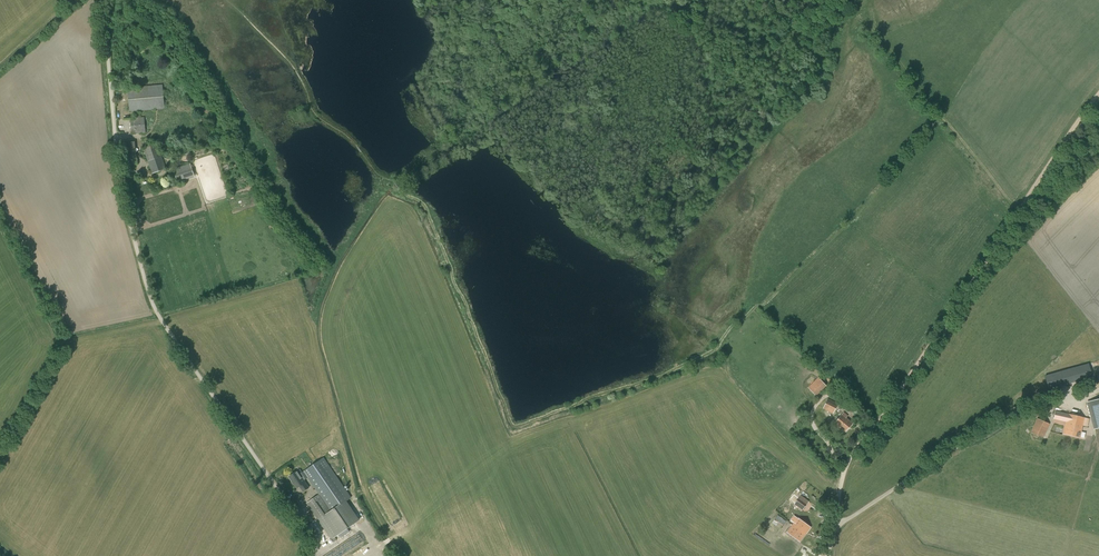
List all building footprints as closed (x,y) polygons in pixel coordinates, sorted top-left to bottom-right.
[(130,112),(165,109),(163,85),(128,88),(130,112)] [(132,134),(190,129),(189,113),(131,118),(132,134)] [(125,165),(137,165),(135,142),(123,143),(125,165)] [(148,162),(162,157),(158,145),(144,149),(148,162)] [(148,162),(153,174),(166,169),(162,157),(148,162)] [(191,166),(191,165),(185,168),(184,166),(173,169),(178,182),(194,176),(193,171),(194,170),(192,165),(191,166)] [(1092,377),(1088,364),(1045,376),(1048,389),(1092,377)] [(825,385),(818,377),(808,388),(815,395),(825,385)] [(823,409),(833,413),(838,404),(828,399),(823,409)] [(1095,429),(1098,428),(1098,399),(1088,402),(1095,429)] [(1055,411),(1054,419),(1066,422),(1065,425),(1066,426),(1064,434),(1079,437),(1081,429),(1084,418),(1055,411)] [(852,424),(846,418),(848,416),(844,413),(835,423),(845,432),(852,424)] [(1050,424),(1037,418),(1035,423),(1030,432),(1043,438),(1050,424)] [(351,498),(323,458),(299,474),(297,471),(289,477),(297,488),(299,487),(303,492),(309,488),(304,480),(308,478),(319,495),(307,503),(331,539),(359,520),(346,501),(351,498)] [(798,488),(787,501),(791,504),(803,492),(798,488)] [(801,495),(794,505),(802,511),(809,501),(801,495)] [(798,518),(787,532),(800,542),(810,527),(798,518)]
